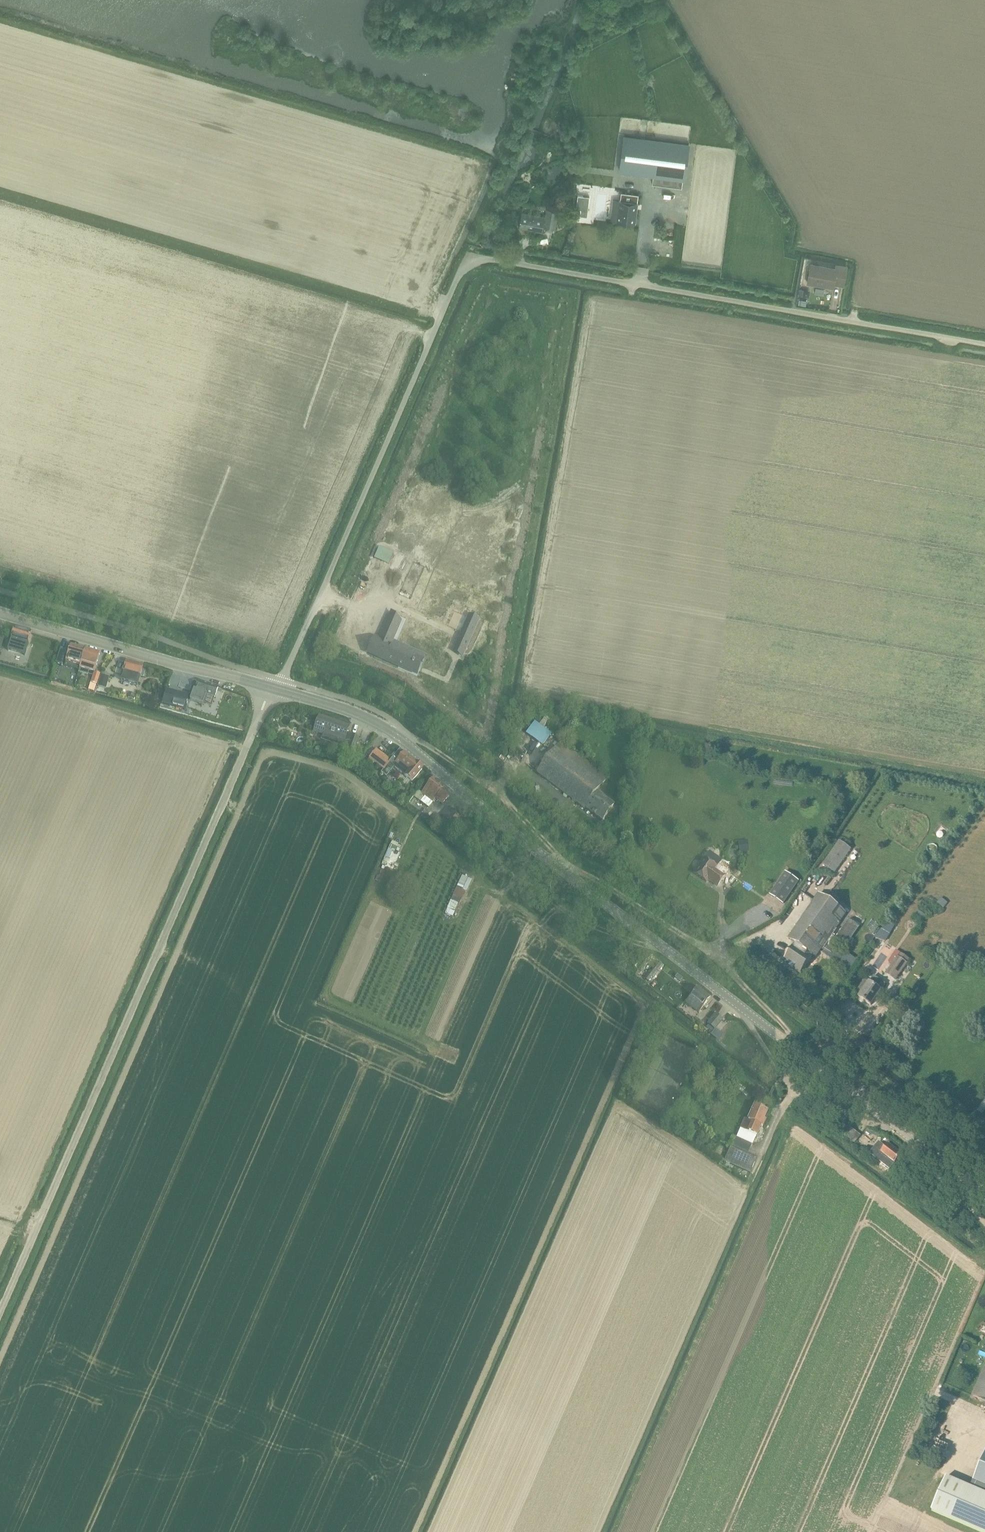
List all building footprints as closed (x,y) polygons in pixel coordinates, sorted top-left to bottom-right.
[(625,135),(620,172),(653,176),(652,184),(682,188),(683,180),(685,180),(689,143),(677,142),(625,135)] [(614,199),(611,220),(636,223),(639,203),(638,203),(639,194),(635,193),(621,192),(620,200),(614,199)] [(578,195),(576,209),(581,209),(580,215),(587,216),(590,196),(578,195)] [(545,216),(523,211),(520,227),(542,232),(543,229),(553,231),(555,231),(559,211),(547,208),(545,216)] [(847,266),(836,264),(835,267),(811,263),(808,283),(834,288),(834,285),(844,286),(847,266)] [(810,291),(799,289),(798,296),(809,298),(810,291)] [(394,553),(379,547),(374,559),(389,565),(394,553)] [(374,647),(372,653),(411,671),(412,667),(413,667),(415,665),(413,664),(416,658),(390,647),(401,621),(390,616),(376,648),(374,647)] [(456,647),(454,650),(457,652),(463,654),(478,620),(470,616),(469,616),(459,639),(456,647)] [(12,638),(9,646),(10,647),(9,650),(26,655),(27,651),(28,648),(29,643),(32,634),(32,632),(29,631),(15,627),(12,638)] [(66,661),(81,665),(86,649),(71,645),(66,661)] [(61,648),(56,665),(62,666),(67,650),(61,648)] [(79,671),(79,672),(88,674),(89,671),(94,672),(95,670),(100,653),(99,653),(86,649),(81,665),(79,671)] [(137,685),(143,666),(127,661),(121,681),(137,685)] [(97,684),(100,674),(94,672),(91,683),(97,684)] [(105,688),(108,678),(102,676),(99,686),(105,688)] [(215,698),(219,688),(219,687),(199,680),(196,691),(194,690),(191,699),(190,702),(203,707),(207,696),(215,698)] [(168,691),(164,701),(184,708),(188,698),(168,691)] [(528,722),(531,711),(521,709),(518,719),(528,722)] [(320,716),(314,732),(323,735),(321,740),(354,751),(359,737),(347,733),(349,726),(320,716)] [(535,723),(526,735),(543,748),(552,736),(535,723)] [(615,805),(614,805),(607,799),(598,792),(609,778),(589,762),(561,741),(537,773),(585,809),(586,808),(603,821),(615,805)] [(369,759),(366,763),(371,767),(374,762),(376,764),(383,770),(384,771),(390,763),(393,766),(394,767),(406,776),(413,782),(424,768),(417,763),(405,753),(404,752),(400,749),(391,760),(384,754),(377,749),(369,759)] [(419,790),(414,797),(421,802),(422,800),(425,796),(433,803),(436,800),(442,805),(450,795),(443,789),(444,788),(445,787),(434,778),(433,779),(422,792),(419,790)] [(441,816),(454,826),(460,818),(448,808),(441,816)] [(426,809),(422,814),(427,818),(430,813),(426,809)] [(436,821),(440,824),(449,832),(454,826),(441,816),(443,817),(442,819),(440,817),(436,821)] [(748,840),(738,841),(739,852),(749,851),(748,840)] [(392,841),(389,849),(395,852),(395,850),(399,852),(401,847),(398,845),(398,844),(392,841)] [(839,841),(823,864),(835,872),(851,849),(839,841)] [(717,867),(705,858),(694,874),(707,882),(709,880),(718,886),(725,876),(715,870),(717,867)] [(785,873),(769,897),(783,906),(798,882),(785,873)] [(462,876),(447,908),(455,912),(456,909),(459,904),(460,904),(465,893),(466,891),(467,892),(472,880),(462,876)] [(816,957),(847,913),(819,894),(789,938),(796,944),(784,962),(801,974),(813,955),(816,957)] [(941,898),(937,903),(943,908),(947,903),(941,898)] [(919,911),(915,916),(921,920),(922,920),(925,916),(919,911)] [(845,947),(859,927),(849,920),(835,940),(845,947)] [(879,932),(874,937),(884,941),(885,941),(889,934),(894,925),(890,923),(881,930),(879,932)] [(827,947),(822,954),(843,969),(849,974),(854,967),(848,962),(847,962),(830,949),(827,947)] [(887,972),(888,973),(897,979),(907,964),(910,960),(901,953),(898,957),(893,964),(888,971),(887,972)] [(658,961),(645,978),(649,981),(663,964),(658,961)] [(874,976),(859,998),(871,1006),(882,991),(881,990),(885,984),(874,976)] [(698,988),(686,1003),(699,1014),(711,998),(698,988)] [(716,1014),(707,1025),(714,1030),(716,1029),(723,1019),(716,1014)] [(713,1032),(711,1034),(716,1038),(720,1032),(716,1029),(714,1030),(713,1032)] [(739,1085),(736,1088),(747,1097),(750,1094),(745,1090),(746,1090),(739,1085)] [(740,1129),(737,1137),(752,1144),(756,1136),(757,1136),(761,1125),(763,1126),(766,1119),(765,1118),(768,1111),(755,1106),(748,1120),(745,1119),(740,1129)] [(851,1128),(845,1136),(849,1139),(855,1144),(856,1143),(859,1139),(861,1136),(855,1131),(851,1128)] [(878,1142),(870,1153),(871,1154),(878,1160),(891,1169),(894,1164),(895,1164),(898,1160),(902,1154),(888,1143),(885,1147),(880,1144),(878,1142)] [(731,1146),(724,1162),(730,1164),(728,1170),(728,1171),(732,1172),(732,1171),(733,1169),(734,1166),(750,1173),(757,1158),(748,1154),(732,1147),(731,1146)] [(973,1396),(984,1401),(984,1367),(973,1396)] [(973,1479),(984,1485),(984,1454),(973,1479)] [(931,1510),(983,1531),(984,1531),(984,1493),(970,1487),(946,1476),(931,1510)]
